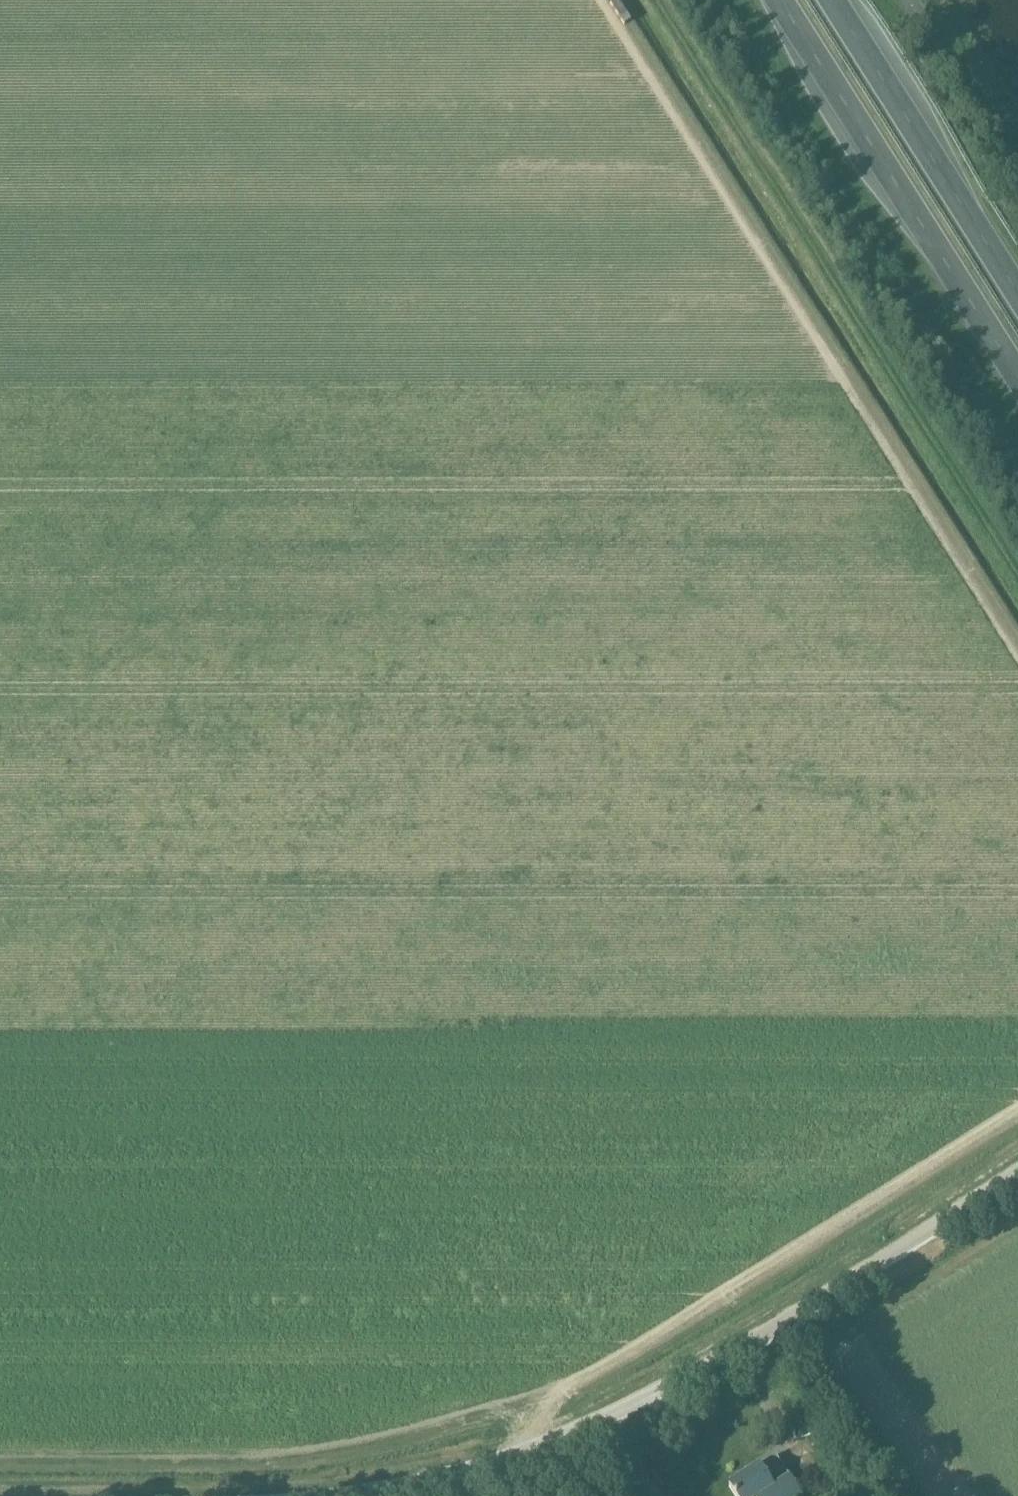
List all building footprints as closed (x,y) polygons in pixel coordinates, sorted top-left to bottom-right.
[(783,1467),(767,1477),(761,1466),(729,1484),(736,1495),(800,1495),(783,1467)]
